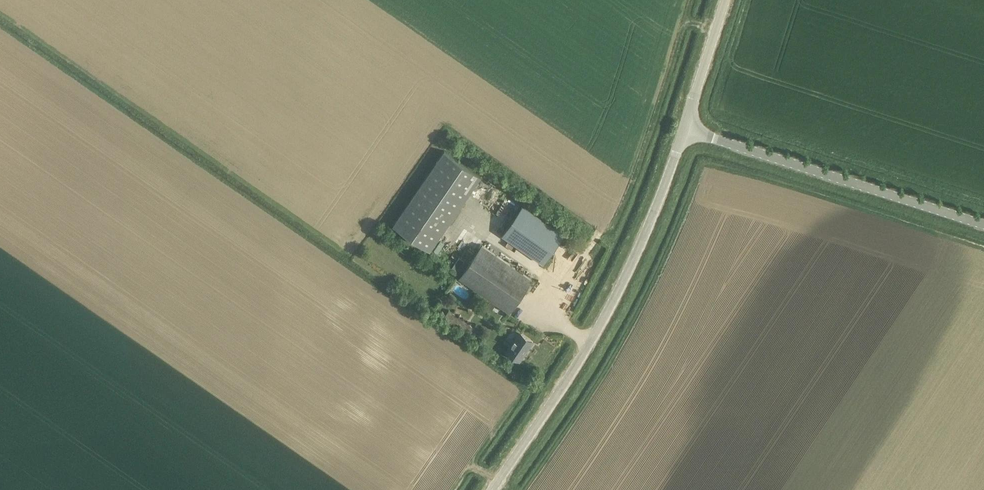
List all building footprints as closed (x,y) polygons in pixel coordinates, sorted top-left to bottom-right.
[(481,177),(445,151),(394,225),(430,250),(481,177)] [(502,235),(535,258),(544,264),(564,234),(523,205),(502,235)] [(460,278),(501,307),(509,313),(532,280),(482,245),(460,278)] [(459,257),(453,267),(458,270),(464,260),(459,257)] [(456,282),(449,293),(464,303),(472,293),(456,282)] [(468,334),(473,327),(449,310),(444,317),(468,334)] [(533,342),(525,336),(520,332),(507,352),(520,361),(533,342)]
